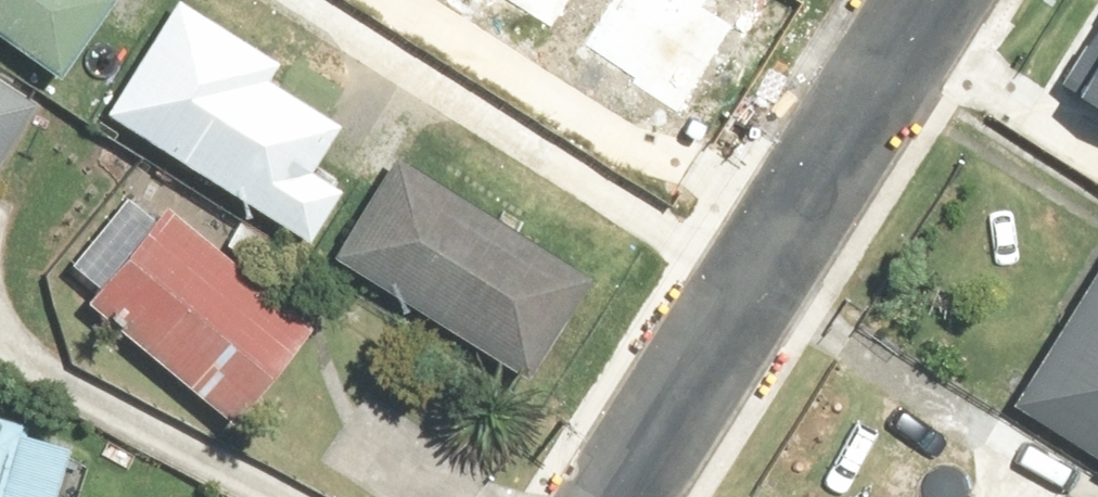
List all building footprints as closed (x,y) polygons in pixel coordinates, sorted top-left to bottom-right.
[(62,61),(104,0),(0,0),(0,17),(62,61)] [(101,98),(306,230),(336,182),(305,163),(338,113),(270,70),(283,50),(205,0),(164,0),(101,98)] [(557,35),(579,0),(502,0),(557,35)] [(582,44),(694,115),(749,27),(706,0),(610,0),(582,44)] [(1044,90),(1097,127),(1097,10),(1044,90)] [(41,101),(0,75),(0,164),(41,101)] [(390,143),(329,238),(521,361),(582,266),(390,143)] [(177,201),(98,292),(238,413),(318,322),(177,201)] [(1021,398),(1097,444),(1097,270),(1021,398)] [(0,393),(0,496),(61,496),(84,418),(0,393)]
